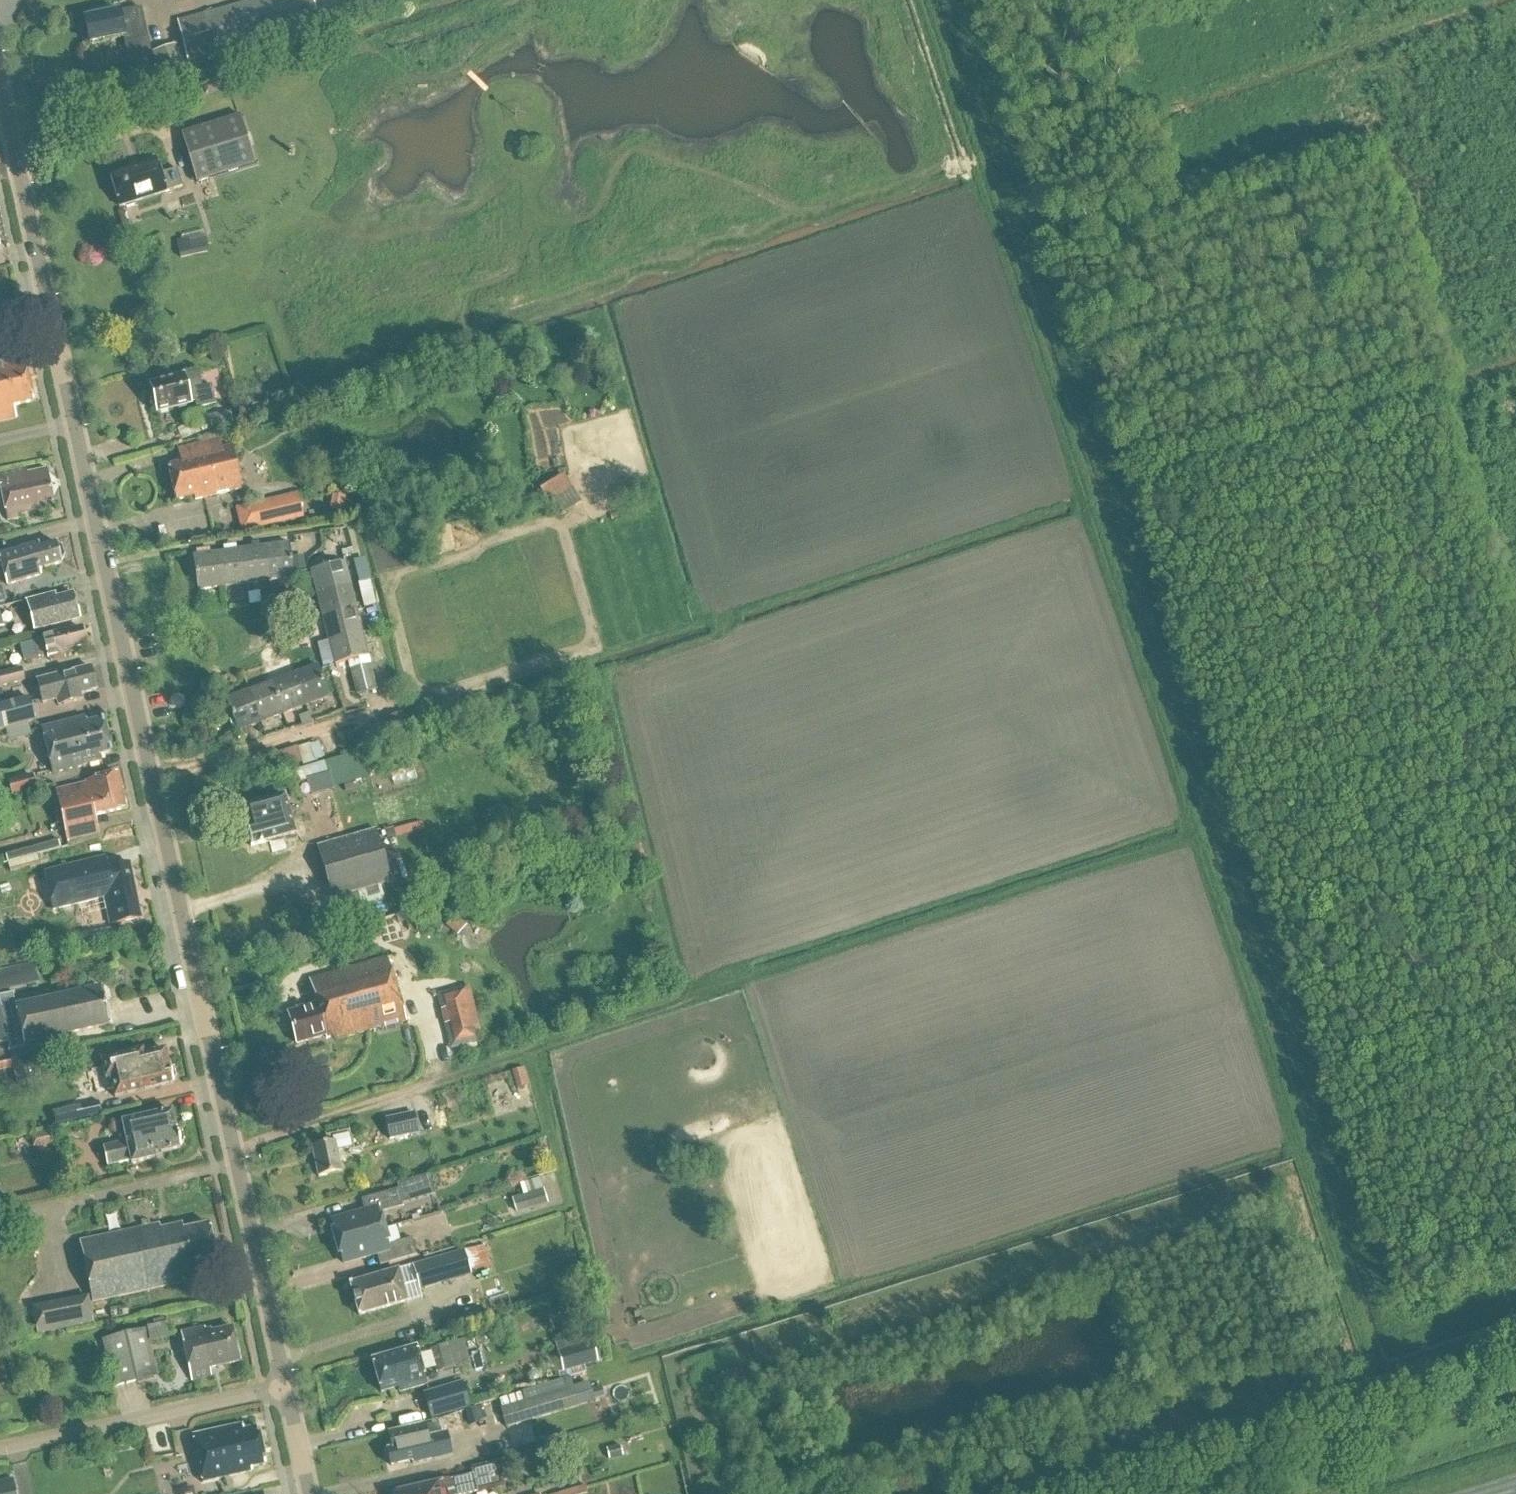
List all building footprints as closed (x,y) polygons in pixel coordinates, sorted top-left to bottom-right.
[(320,26),(313,0),(258,0),(174,24),(186,65),(320,26)] [(151,59),(140,10),(120,15),(120,14),(105,17),(105,16),(99,17),(99,18),(85,21),(90,46),(92,45),(93,46),(104,44),(104,43),(124,39),(125,44),(129,43),(134,62),(151,59)] [(160,81),(181,75),(172,45),(150,52),(160,81)] [(155,76),(140,80),(143,97),(159,93),(155,76)] [(196,184),(255,166),(240,118),(181,136),(196,184)] [(136,203),(182,189),(177,171),(161,176),(156,160),(140,165),(141,167),(110,177),(119,209),(123,207),(126,209),(135,206),(136,203)] [(205,233),(182,238),(182,242),(177,243),(180,261),(192,258),(191,254),(208,251),(205,233)] [(16,420),(13,409),(33,404),(25,367),(5,371),(3,365),(0,365),(0,424),(16,420)] [(202,390),(198,375),(184,378),(184,377),(171,380),(171,383),(150,388),(154,401),(152,404),(153,408),(156,410),(157,414),(176,409),(179,412),(186,410),(188,407),(191,406),(190,404),(195,403),(197,411),(215,407),(211,388),(202,390)] [(565,455),(562,423),(571,422),(569,404),(530,408),(535,458),(565,455)] [(230,413),(200,420),(203,433),(233,426),(230,413)] [(222,450),(220,441),(189,449),(191,456),(177,460),(178,465),(168,468),(176,502),(195,498),(196,502),(242,491),(231,447),(222,450)] [(2,492),(7,518),(47,509),(46,504),(54,502),(47,471),(28,475),(27,469),(0,474),(0,487),(1,487),(2,492)] [(564,475),(540,490),(548,503),(553,500),(564,516),(582,504),(572,488),(564,475)] [(298,495),(236,509),(242,536),(304,521),(298,495)] [(333,499),(331,515),(354,517),(356,506),(346,505),(346,501),(333,499)] [(38,545),(0,556),(0,562),(7,587),(41,577),(39,572),(62,565),(64,560),(65,560),(62,549),(61,549),(56,546),(56,545),(40,550),(38,545)] [(289,545),(264,549),(268,582),(294,579),(289,545)] [(264,549),(240,552),(244,586),(268,582),(264,549)] [(240,552),(215,555),(220,589),(244,586),(240,552)] [(220,589),(215,555),(193,558),(198,592),(220,589)] [(293,572),(293,573),(306,571),(304,557),(291,559),(293,572)] [(364,560),(353,563),(358,582),(368,580),(364,560)] [(311,572),(316,593),(349,584),(344,564),(311,572)] [(368,580),(358,582),(360,593),(371,590),(368,580)] [(316,593),(322,616),(355,608),(349,584),(316,593)] [(34,632),(79,621),(73,596),(56,600),(55,596),(27,603),(34,632)] [(363,606),(364,610),(375,607),(374,600),(362,602),(363,606)] [(322,616),(328,640),(361,631),(355,608),(322,616)] [(378,621),(371,623),(373,631),(380,630),(378,621)] [(82,634),(81,630),(43,639),(44,640),(21,646),(25,662),(47,657),(48,661),(65,657),(70,656),(69,651),(85,647),(84,643),(85,640),(84,636),(82,634)] [(361,631),(328,640),(335,666),(368,658),(361,631)] [(371,666),(350,671),(357,697),(378,691),(371,666)] [(290,677),(302,709),(329,699),(317,667),(290,677)] [(96,692),(90,669),(37,683),(43,705),(44,705),(44,702),(56,699),(58,708),(82,702),(80,696),(96,692)] [(0,675),(0,689),(25,683),(22,670),(0,675)] [(290,677),(268,685),(280,717),(302,709),(290,677)] [(268,685),(247,693),(257,726),(280,717),(268,685)] [(257,726),(247,693),(226,701),(238,733),(239,732),(248,729),(257,726)] [(0,703),(0,729),(35,720),(29,696),(0,703)] [(100,757),(111,754),(103,721),(87,725),(85,719),(42,731),(53,776),(101,763),(100,757)] [(248,729),(239,732),(242,739),(251,736),(248,729)] [(319,744),(311,747),(315,760),(323,758),(322,754),(319,744)] [(362,750),(301,767),(304,779),(334,771),(338,785),(369,776),(362,750)] [(281,754),(276,756),(280,768),(281,770),(286,768),(281,754)] [(33,773),(8,781),(12,795),(38,788),(33,773)] [(125,810),(117,775),(86,782),(87,784),(80,786),(80,787),(57,792),(56,792),(68,842),(69,842),(68,842),(98,835),(99,835),(95,818),(125,810)] [(283,839),(295,836),(285,798),(242,809),(247,829),(246,829),(251,848),(269,843),(272,855),(287,851),(283,839)] [(333,900),(391,884),(375,831),(317,847),(333,900)] [(108,870),(106,859),(44,874),(53,911),(104,898),(110,925),(109,925),(110,926),(141,920),(129,865),(108,870)] [(56,936),(49,946),(57,952),(64,942),(56,936)] [(407,1022),(388,959),(341,972),(341,973),(310,981),(309,981),(316,1007),(288,1015),(296,1045),(325,1037),(326,1041),(327,1040),(335,1037),(336,1041),(407,1022)] [(38,980),(38,977),(35,967),(9,973),(0,975),(0,988),(38,980)] [(0,998),(0,1002),(1,1007),(0,1008),(0,1045),(9,1043),(11,1052),(24,1050),(24,1047),(110,1027),(106,1011),(105,1007),(105,1004),(101,989),(15,1008),(13,996),(0,998)] [(453,1045),(475,1039),(481,1038),(469,993),(441,1000),(453,1045)] [(54,1052),(39,1055),(12,1061),(17,1085),(45,1079),(59,1076),(54,1052)] [(110,1080),(113,1090),(115,1099),(173,1085),(175,1082),(176,1082),(174,1071),(173,1071),(169,1070),(165,1052),(144,1057),(142,1052),(101,1061),(106,1081),(110,1080)] [(529,1087),(525,1070),(512,1073),(516,1090),(529,1087)] [(99,1102),(75,1107),(78,1120),(101,1115),(99,1102)] [(176,1132),(171,1113),(122,1124),(126,1144),(103,1149),(107,1168),(131,1162),(131,1165),(154,1160),(154,1156),(181,1150),(180,1149),(183,1144),(184,1144),(182,1136),(181,1136),(177,1133),(176,1132)] [(403,1115),(386,1119),(390,1140),(407,1137),(403,1115)] [(38,1144),(57,1141),(54,1125),(35,1128),(38,1144)] [(351,1149),(348,1135),(333,1139),(334,1144),(312,1148),(319,1179),(341,1174),(337,1152),(351,1149)] [(332,1234),(335,1244),(385,1229),(382,1220),(380,1220),(378,1215),(403,1208),(399,1197),(410,1193),(409,1188),(361,1201),(364,1213),(331,1222),(335,1233),(332,1234)] [(523,1196),(528,1211),(548,1206),(543,1191),(523,1196)] [(93,1303),(100,1301),(194,1282),(191,1270),(217,1264),(209,1226),(183,1232),(182,1226),(160,1231),(159,1226),(80,1243),(93,1303)] [(385,1229),(335,1244),(338,1255),(341,1254),(344,1265),(377,1256),(380,1267),(417,1257),(412,1240),(387,1247),(386,1242),(388,1241),(385,1229)] [(466,1251),(413,1266),(420,1291),(440,1285),(473,1276),(472,1273),(466,1252),(466,1251)] [(407,1303),(398,1272),(350,1286),(359,1317),(407,1303)] [(92,1324),(87,1298),(50,1305),(33,1309),(39,1334),(55,1331),(55,1332),(92,1324)] [(426,1318),(430,1334),(443,1331),(438,1314),(426,1318)] [(171,1323),(148,1328),(151,1343),(175,1339),(171,1323)] [(210,1370),(240,1363),(232,1329),(211,1334),(210,1331),(205,1332),(205,1330),(205,1329),(180,1334),(192,1382),(212,1378),(210,1370)] [(146,1330),(102,1341),(113,1389),(159,1379),(147,1330),(146,1330)] [(592,1343),(558,1353),(564,1376),(599,1366),(592,1343)] [(453,1344),(430,1350),(437,1373),(459,1367),(453,1344)] [(427,1386),(416,1349),(372,1362),(381,1394),(398,1389),(400,1394),(427,1386)] [(572,1389),(500,1411),(506,1430),(578,1408),(594,1403),(588,1384),(572,1389)] [(424,1399),(431,1422),(463,1411),(470,1409),(462,1386),(424,1399)] [(593,1390),(591,1391),(592,1395),(595,1403),(605,1399),(601,1387),(593,1390)] [(476,1409),(464,1413),(469,1427),(480,1423),(476,1409)] [(199,1467),(202,1484),(202,1485),(204,1484),(203,1484),(252,1473),(251,1469),(266,1466),(258,1429),(244,1432),(243,1426),(192,1437),(199,1467)] [(391,1450),(387,1451),(391,1467),(412,1463),(413,1466),(429,1462),(427,1456),(446,1452),(442,1436),(427,1440),(424,1426),(387,1434),(391,1450)] [(620,1447),(606,1450),(609,1461),(623,1458),(620,1447)] [(533,1453),(521,1456),(524,1468),(536,1464),(533,1453)] [(397,1493),(473,1493),(477,1493),(501,1488),(496,1467),(472,1472),(473,1477),(448,1483),(448,1482),(397,1493)] [(0,1482),(0,1493),(16,1493),(13,1479),(0,1482)]
